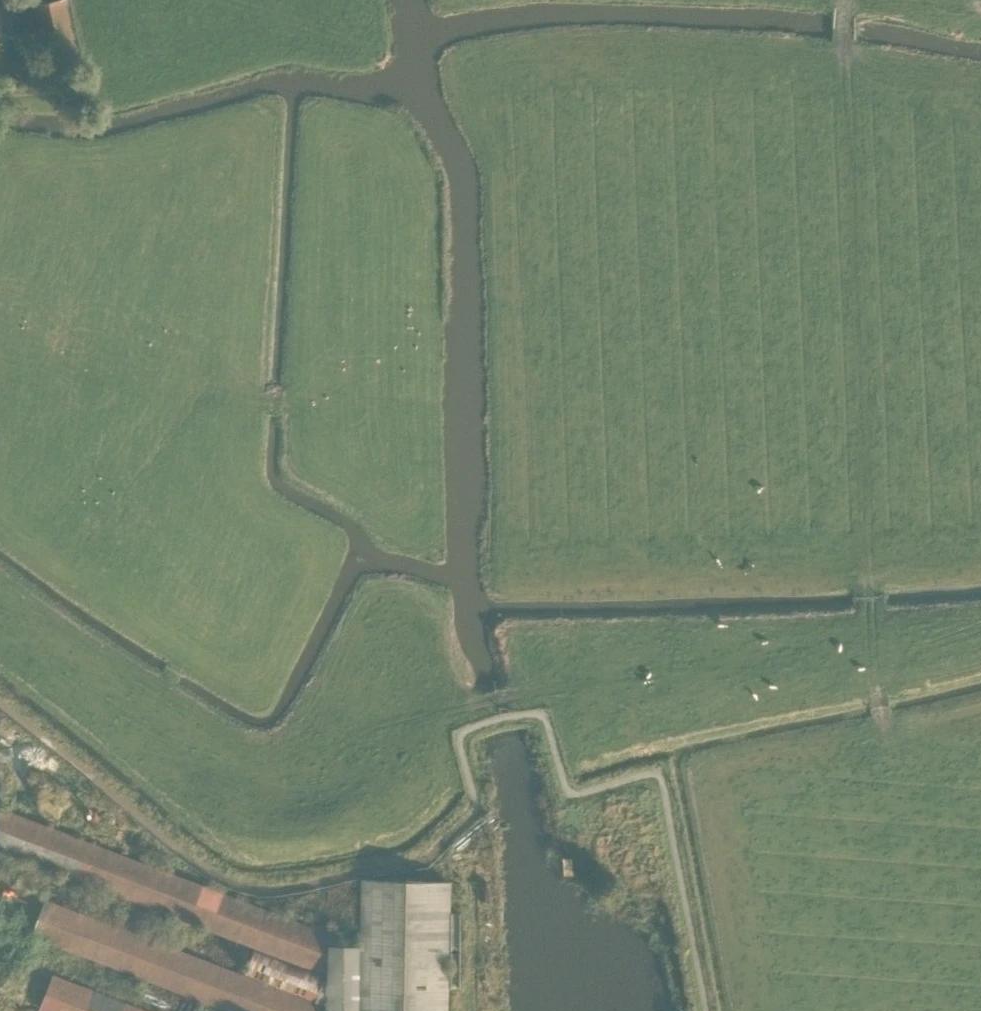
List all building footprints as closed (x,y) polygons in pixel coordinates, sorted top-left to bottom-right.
[(48,60),(78,53),(66,0),(64,0),(35,7),(48,60)] [(340,943),(4,814),(0,825),(0,848),(258,947),(246,980),(45,904),(34,934),(238,1010),(450,1010),(453,884),(363,882),(362,945),(339,945),(340,943)] [(52,979),(40,1009),(45,1010),(136,1010),(52,979)]
